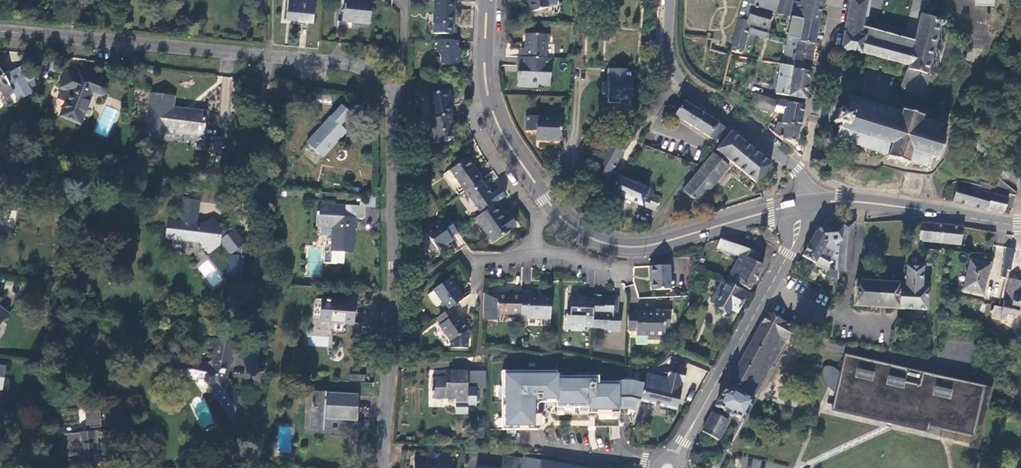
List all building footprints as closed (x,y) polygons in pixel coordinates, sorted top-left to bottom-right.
[(315,0),(288,0),(286,21),(312,23),(315,0)] [(336,4),(344,4),(342,21),(369,24),(372,1),(361,0),(337,0),(336,4)] [(453,1),(449,1),(440,0),(434,0),(433,23),(453,24),(453,1)] [(533,13),(549,8),(547,0),(529,0),(533,13)] [(738,20),(746,23),(751,9),(754,1),(750,0),(743,0),(738,20)] [(754,1),(751,9),(771,15),(774,15),(778,0),(754,0),(754,1)] [(774,15),(788,18),(791,2),(784,0),(778,0),(774,15)] [(805,4),(791,2),(788,18),(792,19),(817,24),(819,13),(820,12),(820,9),(822,0),(805,0),(805,4)] [(862,29),(867,0),(849,0),(844,33),(861,36),(862,29)] [(751,9),(746,23),(750,24),(756,25),(768,28),(771,15),(751,9)] [(900,91),(922,99),(930,75),(927,75),(939,26),(941,26),(942,25),(943,24),(943,22),(943,20),(942,19),(940,18),(938,19),(936,20),(921,14),(914,44),(862,29),(861,36),(844,33),(840,52),(861,55),(862,53),(908,66),(900,91)] [(798,40),(797,43),(813,46),(817,24),(792,19),(788,37),(798,40)] [(746,23),(738,20),(731,51),(742,54),(747,34),(765,39),(767,34),(755,31),(748,29),(750,24),(746,23)] [(520,49),(520,57),(545,59),(545,46),(548,47),(549,36),(524,34),(524,49),(520,49)] [(458,46),(458,41),(435,40),(434,50),(436,50),(437,52),(437,66),(455,67),(461,62),(460,46),(458,46)] [(797,43),(793,67),(793,69),(809,72),(813,46),(797,43)] [(520,57),(518,57),(518,67),(520,67),(520,74),(518,74),(517,86),(550,88),(550,59),(545,59),(520,57)] [(793,67),(780,65),(775,94),(805,99),(808,82),(807,82),(809,72),(793,69),(793,67)] [(17,101),(31,92),(17,68),(3,76),(0,71),(0,90),(8,85),(12,92),(17,101)] [(630,70),(609,69),(608,83),(602,82),(602,94),(608,95),(608,104),(619,104),(620,100),(631,101),(632,80),(630,80),(630,70)] [(60,116),(80,124),(92,93),(98,96),(101,96),(104,94),(106,92),(107,89),(107,86),(105,83),(103,81),(78,71),(76,75),(67,71),(60,88),(61,88),(70,92),(66,101),(60,116)] [(3,98),(12,92),(8,85),(0,90),(0,93),(3,98)] [(58,98),(66,101),(70,92),(61,88),(58,98)] [(450,115),(451,115),(449,105),(449,99),(451,99),(450,90),(429,94),(433,118),(450,115)] [(171,132),(203,136),(206,112),(174,107),(175,96),(151,93),(146,130),(170,134),(171,132)] [(849,95),(847,94),(846,96),(848,97),(845,106),(844,106),(843,108),(844,108),(844,110),(840,109),(841,108),(838,107),(838,109),(836,108),(835,110),(837,111),(834,121),(832,121),(831,123),(834,124),(833,125),(835,126),(836,124),(839,125),(838,129),(837,129),(836,130),(838,130),(835,139),(833,138),(832,140),(834,140),(834,142),(836,143),(836,141),(842,143),(841,145),(844,146),(844,144),(852,147),(852,148),(854,149),(855,147),(863,150),(863,152),(865,153),(865,151),(875,154),(874,155),(876,156),(877,154),(885,157),(884,159),(894,163),(893,166),(896,167),(897,164),(904,166),(903,167),(905,168),(906,166),(908,166),(908,164),(920,168),(919,171),(921,172),(922,170),(926,172),(927,169),(928,170),(929,168),(927,167),(930,158),(934,159),(933,162),(935,163),(936,160),(938,161),(939,158),(937,157),(943,139),(944,139),(945,137),(943,136),(944,135),(942,134),(941,136),(937,134),(940,126),(942,127),(943,124),(941,124),(941,122),(938,121),(938,123),(935,122),(935,121),(932,120),(932,121),(924,118),(924,117),(922,116),(923,115),(920,114),(920,115),(906,111),(906,110),(904,109),(903,110),(901,109),(900,111),(891,109),(892,107),(889,106),(889,108),(880,105),(880,103),(878,103),(878,104),(869,101),(869,100),(867,99),(867,101),(859,98),(859,97),(856,96),(856,97),(851,96),(852,94),(849,93),(849,95)] [(775,102),(754,95),(750,106),(772,112),(775,102)] [(774,113),(768,125),(775,129),(777,124),(799,129),(803,105),(778,100),(774,113)] [(685,101),(675,115),(691,126),(701,112),(685,101)] [(351,114),(341,104),(307,141),(323,157),(347,132),(340,125),(351,114)] [(701,112),(691,126),(716,142),(727,129),(701,112)] [(454,137),(450,115),(433,118),(430,119),(435,143),(447,141),(447,138),(449,138),(454,137)] [(525,131),(536,132),(540,132),(540,138),(548,138),(548,141),(559,142),(560,117),(526,116),(525,131)] [(768,125),(766,128),(780,140),(795,144),(799,129),(777,124),(775,129),(768,125)] [(548,138),(540,138),(540,132),(536,132),(535,140),(548,141),(548,138)] [(716,149),(755,183),(770,165),(731,132),(716,149)] [(608,178),(632,134),(631,133),(621,134),(620,138),(614,134),(614,135),(595,170),(596,172),(602,175),(608,178)] [(821,152),(814,151),(811,167),(818,169),(821,152)] [(713,154),(683,190),(698,204),(728,166),(713,154)] [(481,180),(482,179),(476,171),(475,172),(466,159),(450,170),(465,191),(481,180)] [(598,193),(603,183),(590,177),(585,188),(598,193)] [(617,177),(611,192),(654,211),(660,197),(652,194),(650,200),(645,198),(648,190),(617,177)] [(1003,214),(1004,210),(1008,212),(1014,197),(1016,197),(1015,196),(1016,192),(1002,179),(996,185),(994,184),(987,210),(1003,214)] [(487,188),(481,180),(465,191),(481,214),(496,203),(486,189),(487,188)] [(987,210),(994,184),(982,181),(980,185),(978,184),(971,207),(986,212),(987,210)] [(953,202),(971,207),(978,184),(972,182),(971,187),(958,184),(953,202)] [(223,193),(202,190),(200,199),(222,202),(223,193)] [(375,208),(376,196),(366,195),(366,206),(366,207),(375,208)] [(197,225),(198,210),(199,203),(183,201),(183,208),(182,224),(171,223),(169,237),(203,241),(208,249),(207,251),(208,253),(210,251),(211,254),(225,244),(234,254),(232,278),(242,279),(244,246),(232,231),(229,233),(221,232),(221,231),(213,220),(205,226),(197,225)] [(496,203),(481,214),(475,218),(493,242),(513,229),(513,228),(516,226),(509,215),(506,217),(496,203)] [(324,251),(324,263),(343,264),(344,251),(353,252),(355,218),(347,218),(348,205),(317,204),(316,226),(333,227),(331,251),(324,251)] [(347,218),(355,218),(365,219),(366,207),(366,206),(348,205),(347,218)] [(451,237),(458,233),(457,231),(447,217),(425,232),(438,250),(452,240),(451,237)] [(920,222),(919,241),(960,245),(962,227),(920,222)] [(841,223),(841,226),(839,253),(852,255),(854,223),(841,223)] [(815,231),(802,256),(826,270),(829,269),(830,262),(833,257),(837,257),(839,257),(839,253),(841,226),(823,226),(815,231)] [(727,279),(749,290),(763,265),(752,260),(756,253),(756,252),(720,239),(717,248),(740,256),(727,279)] [(1004,268),(1011,269),(1014,248),(1006,247),(1004,268)] [(839,253),(839,257),(839,264),(838,271),(851,272),(852,255),(839,253)] [(982,295),(989,265),(969,260),(963,290),(982,295)] [(671,288),(670,266),(650,267),(650,276),(652,276),(652,289),(671,288)] [(924,268),(907,266),(907,285),(899,284),(899,282),(854,280),(853,306),(898,309),(898,307),(905,308),(905,310),(927,311),(928,289),(923,289),(924,268)] [(828,277),(837,280),(838,272),(830,269),(828,277)] [(452,306),(463,299),(454,287),(455,286),(450,278),(433,289),(434,291),(443,303),(440,305),(445,311),(452,306)] [(1019,295),(1020,284),(1020,280),(1009,278),(1003,307),(994,305),(993,309),(990,311),(992,314),(991,317),(1005,320),(1006,317),(1014,318),(1016,309),(1020,310),(1020,295),(1019,295)] [(747,295),(722,280),(710,302),(715,305),(714,306),(728,314),(732,308),(738,311),(747,295)] [(434,291),(427,295),(436,308),(440,305),(443,303),(434,291)] [(497,315),(521,316),(522,292),(513,291),(513,294),(498,293),(498,295),(497,315)] [(521,316),(521,322),(526,322),(526,318),(548,319),(549,298),(541,297),(536,297),(536,294),(528,293),(529,292),(522,292),(521,316)] [(497,315),(498,295),(484,294),(483,320),(497,321),(497,315)] [(586,329),(593,330),(593,327),(594,299),(585,299),(582,296),(569,295),(569,302),(569,315),(565,315),(565,330),(585,331),(586,329)] [(594,299),(593,327),(604,327),(604,329),(609,329),(609,332),(620,332),(620,319),(619,319),(619,310),(614,310),(614,298),(605,297),(605,295),(594,295),(594,299)] [(345,301),(323,299),(322,321),(343,323),(343,321),(353,322),(355,302),(345,302),(345,301)] [(9,314),(0,306),(0,324),(9,314)] [(451,342),(451,348),(469,348),(469,331),(456,314),(457,313),(452,306),(445,311),(436,318),(440,325),(439,326),(451,342)] [(628,313),(627,332),(635,333),(635,336),(648,336),(647,341),(660,342),(669,314),(635,312),(635,314),(628,313)] [(745,398),(762,364),(769,367),(785,340),(794,326),(767,312),(715,406),(741,421),(752,401),(745,398)] [(195,361),(185,367),(187,370),(186,376),(197,379),(197,377),(206,380),(206,381),(207,383),(211,384),(214,389),(212,394),(214,398),(217,399),(217,400),(230,419),(233,417),(238,395),(229,383),(225,382),(227,366),(230,367),(232,352),(229,352),(230,342),(213,338),(212,347),(215,348),(212,361),(209,363),(195,361)] [(889,424),(927,433),(929,426),(972,436),(984,386),(911,370),(843,355),(839,373),(837,371),(834,369),(831,367),(829,367),(827,367),(825,367),(824,367),(822,369),(822,371),(821,374),(822,377),(824,381),(826,385),(828,388),(831,391),(834,394),(831,411),(889,424)] [(769,367),(762,364),(745,398),(752,401),(769,367)] [(640,401),(677,409),(686,368),(671,365),(670,367),(668,378),(659,376),(647,374),(645,384),(640,401)] [(664,366),(660,369),(659,376),(668,378),(670,367),(664,366)] [(187,370),(185,367),(176,374),(185,378),(186,376),(187,370)] [(450,372),(450,378),(450,382),(446,382),(446,378),(431,378),(432,399),(454,399),(454,407),(466,407),(467,371),(450,372)] [(502,372),(502,431),(541,430),(545,426),(545,418),(541,414),(538,414),(537,406),(540,403),(545,403),(545,409),(549,414),(557,414),(557,408),(565,408),(565,410),(572,410),(572,408),(589,408),(589,414),(605,413),(605,415),(613,415),(613,413),(620,413),(620,409),(620,406),(629,406),(638,409),(640,401),(645,384),(632,381),(620,381),(620,382),(599,382),(599,376),(589,376),(589,375),(578,375),(578,377),(562,377),(562,374),(557,374),(557,371),(502,372)] [(355,420),(358,394),(313,392),(311,429),(323,430),(324,418),(355,420)] [(541,414),(545,418),(549,414),(545,409),(545,403),(540,403),(537,406),(538,414),(541,414)] [(99,409),(85,411),(87,426),(100,425),(99,409)] [(712,412),(702,431),(718,441),(729,422),(712,412)] [(79,450),(53,453),(54,456),(76,453),(77,464),(100,461),(96,430),(93,431),(96,459),(92,459),(92,461),(88,462),(88,460),(81,461),(79,450)] [(52,443),(53,453),(79,450),(81,461),(88,460),(88,462),(92,461),(92,459),(96,459),(93,431),(85,432),(86,435),(79,436),(79,433),(59,435),(60,442),(52,443)] [(520,459),(502,455),(499,467),(519,467),(520,459)] [(414,467),(444,467),(437,460),(414,459),(414,467)] [(761,460),(753,459),(752,467),(760,467),(761,460)]
